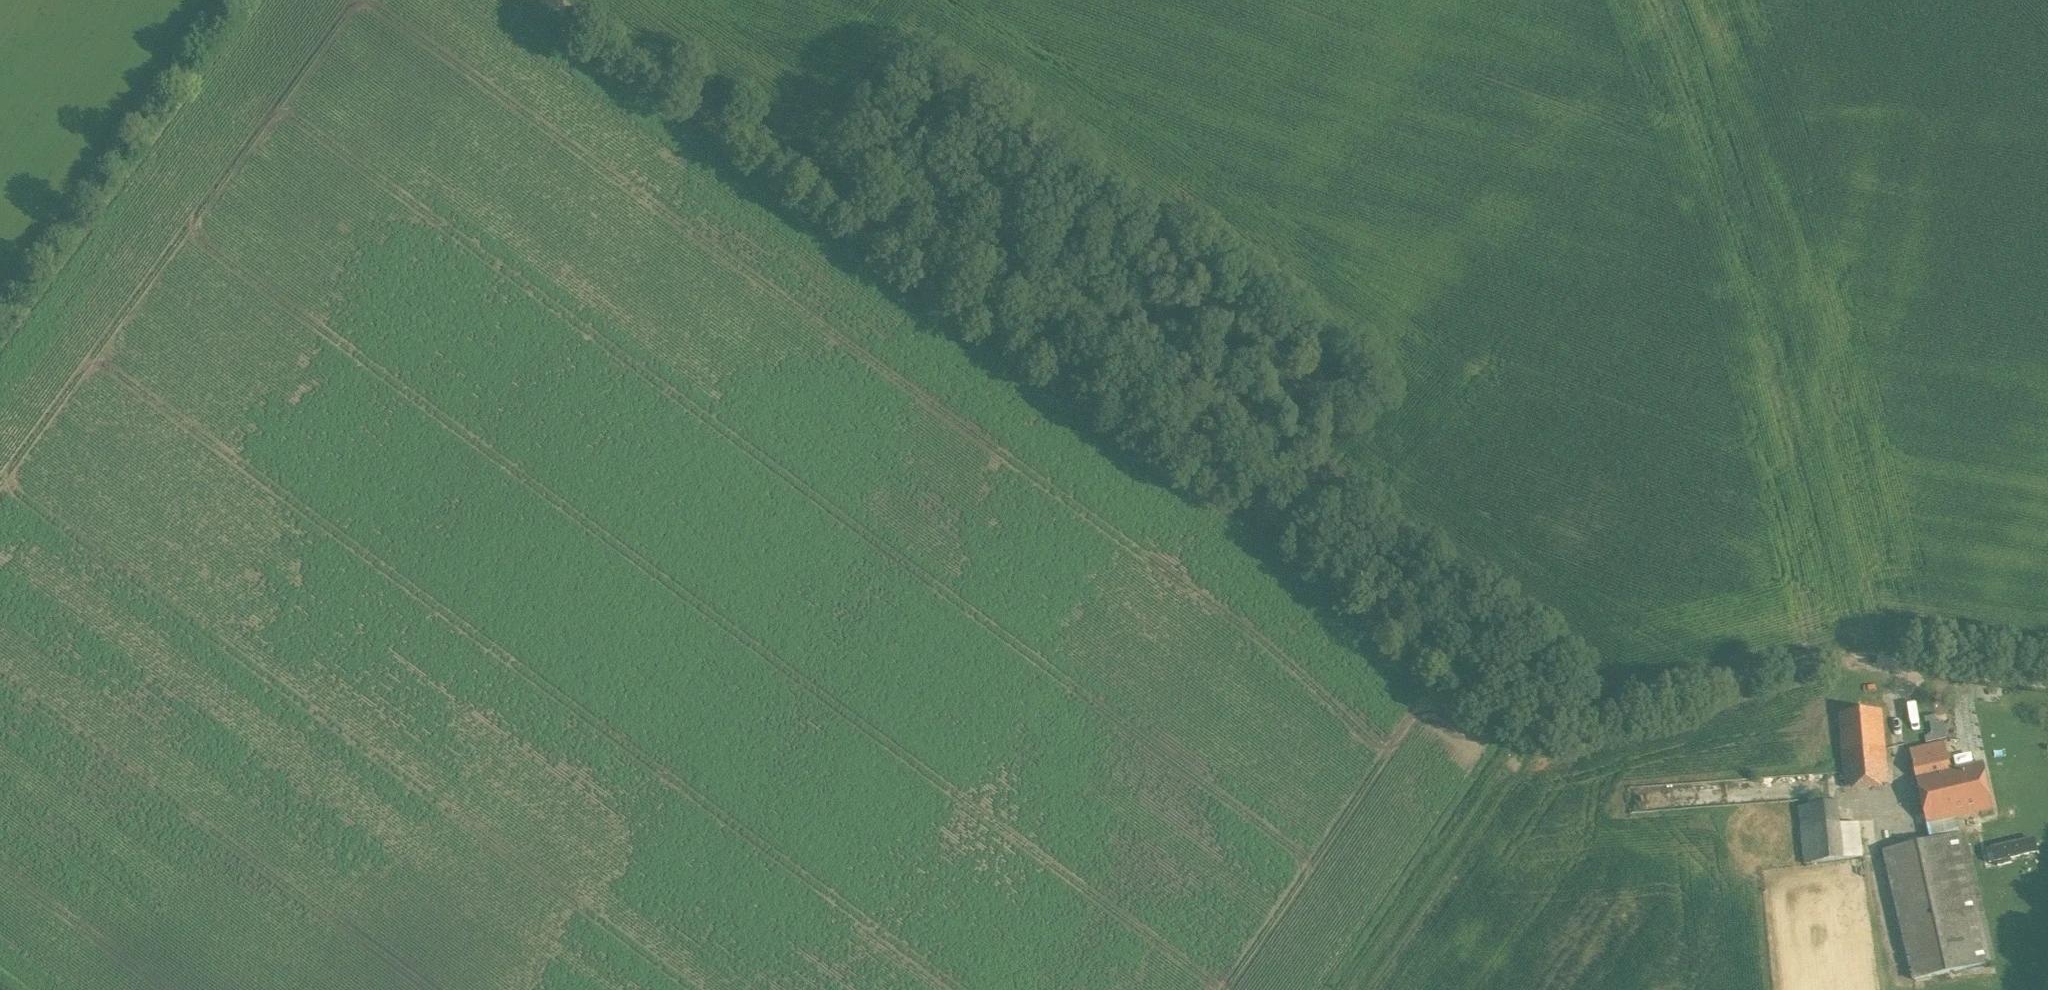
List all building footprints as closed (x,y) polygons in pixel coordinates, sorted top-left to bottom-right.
[(1843,789),(1888,786),(1882,712),(1838,716),(1843,789)] [(1926,715),(1930,741),(1945,739),(1941,712),(1926,715)] [(1952,771),(1947,744),(1911,752),(1931,842),(1885,852),(1913,981),(1994,963),(1962,818),(1994,811),(1984,764),(1952,771)] [(1839,824),(1837,803),(1798,807),(1803,863),(1862,857),(1858,822),(1839,824)]
